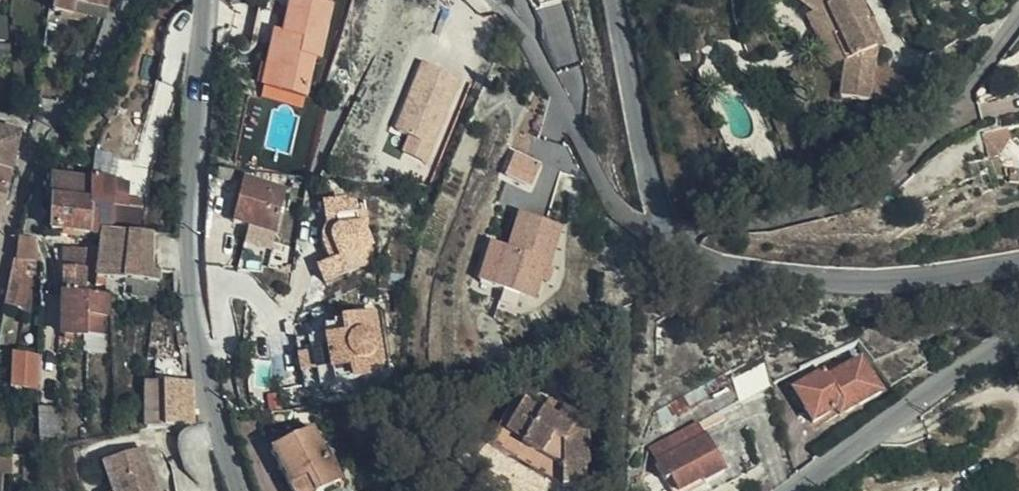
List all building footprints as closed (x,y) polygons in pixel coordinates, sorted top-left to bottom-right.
[(850,59),(844,95),(908,104),(913,82),(905,81),(906,69),(878,65),(882,45),(866,18),(871,17),(863,0),(797,0),(818,16),(826,13),(850,59)] [(249,96),(295,99),(296,59),(302,59),(304,3),(270,1),(268,18),(239,16),(237,51),(251,51),(249,96)] [(834,68),(850,59),(826,13),(818,16),(808,21),(834,68)] [(866,18),(882,45),(892,41),(876,14),(871,17),(866,18)] [(0,121),(0,161),(5,161),(15,122),(0,121)] [(962,147),(974,147),(982,134),(983,129),(982,125),(979,123),(959,124),(962,147)] [(507,177),(531,187),(541,164),(517,154),(507,177)] [(79,194),(81,172),(44,168),(43,192),(79,194)] [(123,177),(81,172),(79,194),(77,226),(89,226),(102,226),(104,197),(121,199),(122,190),(123,177)] [(134,192),(122,190),(121,199),(104,197),(102,226),(120,227),(131,227),(134,192)] [(77,226),(79,194),(43,192),(42,224),(77,226)] [(232,195),(226,234),(268,239),(274,200),(232,195)] [(550,268),(563,227),(519,213),(508,247),(491,241),(478,282),(537,301),(543,283),(549,284),(553,269),(550,268)] [(119,240),(120,227),(102,226),(89,226),(88,239),(119,240)] [(143,285),(143,227),(131,227),(120,227),(119,240),(119,271),(131,272),(131,284),(143,285)] [(86,269),(119,271),(119,240),(88,239),(86,269)] [(52,283),(74,283),(76,240),(53,240),(52,283)] [(329,283),(360,265),(351,250),(320,268),(329,283)] [(3,268),(13,268),(13,253),(3,252),(3,268)] [(13,273),(7,306),(29,309),(34,276),(13,273)] [(97,305),(97,284),(74,283),(52,283),(51,324),(77,324),(77,304),(97,305)] [(97,325),(97,305),(77,304),(77,324),(97,325)] [(351,370),(352,380),(386,377),(381,313),(342,317),(344,336),(327,337),(330,372),(351,370)] [(839,404),(882,379),(862,346),(831,365),(826,358),(795,376),(814,410),(835,396),(839,404)] [(23,379),(23,348),(0,348),(0,378),(23,379)] [(196,425),(195,380),(144,381),(145,427),(196,425)] [(24,429),(49,431),(49,401),(25,400),(24,429)] [(524,469),(528,462),(542,470),(539,477),(565,490),(594,490),(593,470),(598,470),(594,437),(580,428),(582,421),(567,412),(561,424),(545,415),(522,402),(494,453),(524,469)] [(552,404),(545,415),(561,424),(567,412),(552,404)] [(652,450),(669,479),(674,476),(684,490),(709,475),(711,478),(732,464),(704,419),(652,450)] [(334,488),(305,437),(266,460),(283,490),(329,490),(334,488)] [(134,449),(94,464),(103,490),(150,490),(134,449)] [(13,457),(0,454),(0,490),(4,490),(13,457)] [(528,462),(524,469),(539,477),(542,470),(528,462)]
